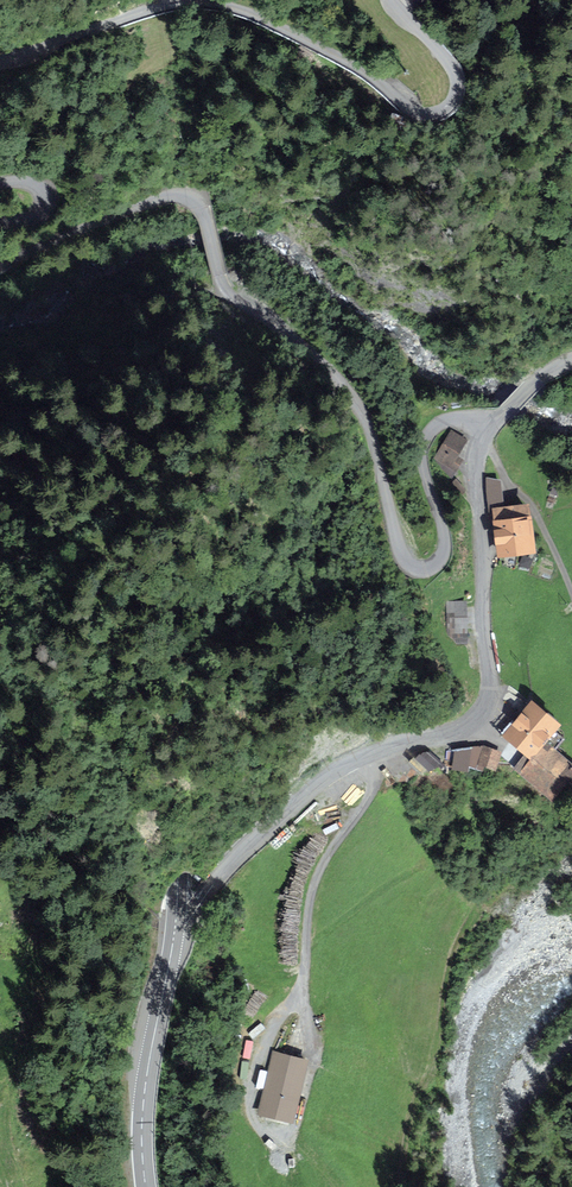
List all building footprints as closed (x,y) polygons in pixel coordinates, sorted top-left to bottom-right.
[(414,8),(424,0),(407,0),(414,8)] [(452,432),(437,457),(456,469),(462,460),(454,456),(464,439),(452,432)] [(502,505),(503,477),(487,477),(487,504),(502,505)] [(502,551),(530,548),(525,507),(497,511),(502,551)] [(449,603),(449,631),(465,631),(464,603),(449,603)] [(510,736),(529,752),(540,739),(553,723),(534,707),(510,736)] [(515,768),(552,799),(571,775),(571,765),(540,739),(529,752),(515,768)] [(422,775),(439,762),(427,747),(411,759),(422,775)] [(480,762),(494,767),(499,753),(484,748),(480,762)] [(194,874),(203,881),(217,863),(208,856),(194,874)] [(276,1054),(261,1112),(290,1119),(304,1061),(276,1054)]
